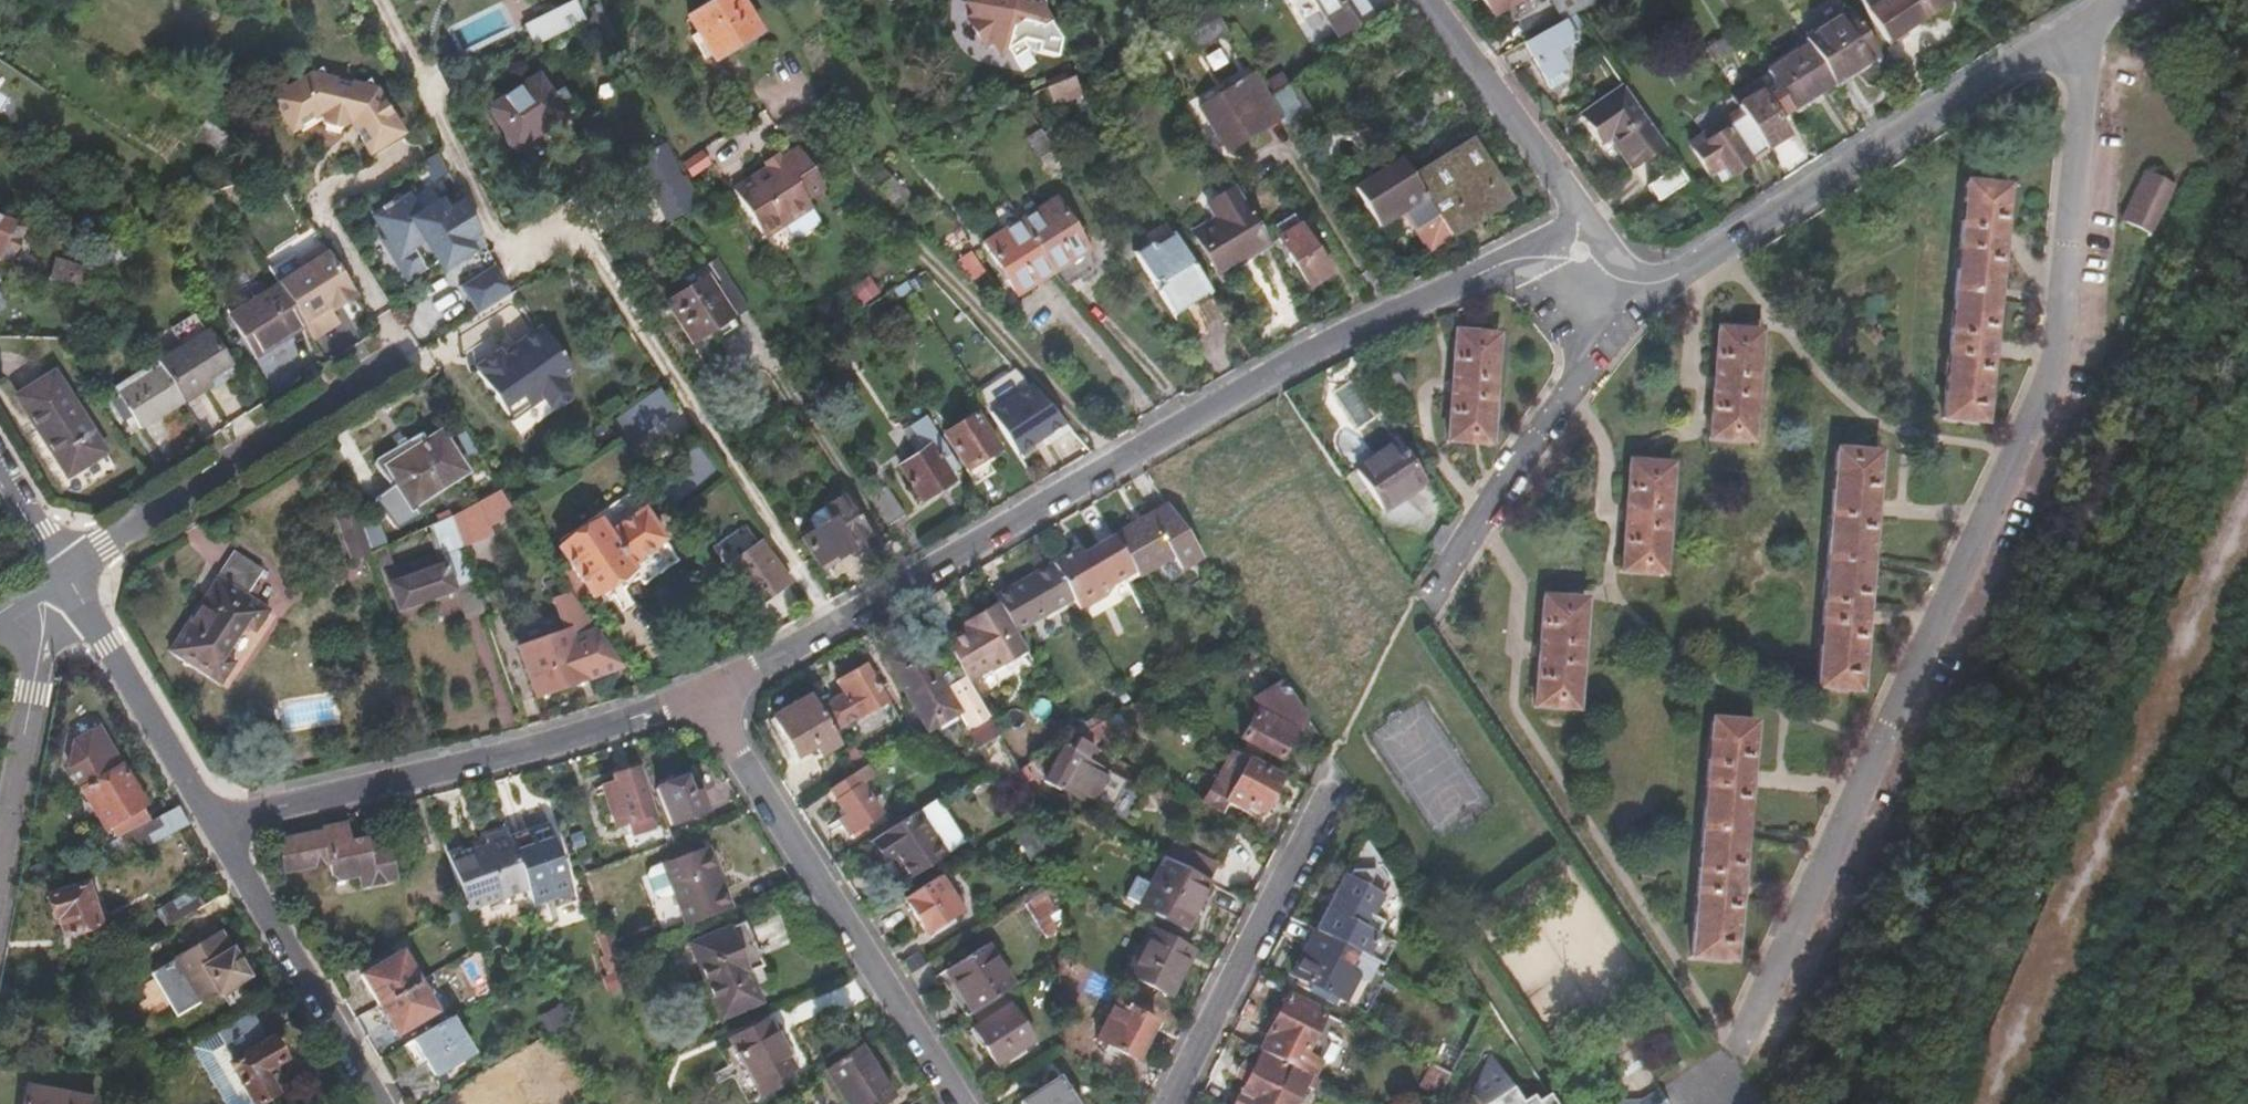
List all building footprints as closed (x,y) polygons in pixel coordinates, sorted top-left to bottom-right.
[(536,43),(588,18),(579,0),(569,0),(525,21),(536,43)] [(740,0),(719,0),(688,18),(714,61),(759,33),(740,0)] [(983,0),(972,0),(965,5),(972,17),(968,21),(975,33),(994,22),(983,0)] [(994,22),(1026,1),(1026,0),(983,0),(994,22)] [(1296,19),(1318,5),(1338,35),(1368,16),(1358,0),(1285,0),(1296,19)] [(1492,15),(1516,0),(1483,0),(1492,15)] [(1564,20),(1574,14),(1598,0),(1555,0),(1552,2),(1562,21),(1564,20)] [(1933,22),(1930,17),(1940,10),(1934,0),(1903,0),(1897,4),(1894,0),(1888,0),(1867,13),(1891,52),(1908,41),(1907,39),(1933,22)] [(1956,0),(1934,0),(1940,10),(1956,0)] [(1944,15),(1959,5),(1956,0),(1940,10),(1944,15)] [(1029,6),(1026,1),(994,22),(1008,51),(1020,44),(1025,55),(1034,57),(1057,44),(1058,42),(1034,3),(1029,6)] [(1193,53),(1229,31),(1214,7),(1177,28),(1193,53)] [(1933,22),(1944,15),(1940,10),(1930,17),(1933,22)] [(1876,63),(1880,61),(1849,12),(1805,40),(1807,45),(1831,83),(1872,57),(1876,63)] [(1562,21),(1524,43),(1543,76),(1553,85),(1565,78),(1563,67),(1555,53),(1575,40),(1564,20),(1562,21)] [(994,22),(975,33),(986,50),(992,47),(998,56),(1007,51),(1008,51),(994,22)] [(1714,59),(1728,50),(1722,40),(1708,48),(1714,59)] [(1008,51),(1013,62),(1025,55),(1020,44),(1008,51)] [(1052,62),(1057,44),(1034,57),(1052,62)] [(1822,89),(1831,83),(1807,45),(1766,73),(1790,111),(1822,89)] [(282,116),(292,132),(318,115),(320,116),(319,118),(324,125),(341,129),(348,125),(348,121),(351,122),(371,151),(403,131),(369,78),(359,85),(326,78),(320,69),(267,103),(277,120),(282,116)] [(1282,116),(1270,97),(1269,95),(1255,73),(1200,108),(1226,150),(1282,116)] [(565,117),(552,97),(539,76),(489,108),(515,149),(565,117)] [(1082,98),(1073,76),(1047,87),(1055,104),(1072,96),(1075,102),(1082,98)] [(1282,116),(1288,126),(1306,112),(1290,85),(1270,97),(1282,116)] [(1662,145),(1622,88),(1583,116),(1601,143),(1609,138),(1630,167),(1662,145)] [(1737,108),(1763,151),(1788,136),(1759,90),(1736,105),(1737,108)] [(561,91),(552,97),(565,117),(574,110),(561,91)] [(1725,174),(1763,151),(1737,108),(1690,138),(1711,172),(1719,166),(1725,174)] [(1040,157),(1052,148),(1041,130),(1028,139),(1040,157)] [(656,225),(698,209),(670,136),(628,152),(656,225)] [(1422,171),(1412,177),(1449,235),(1508,198),(1471,140),(1422,171)] [(783,165),(769,173),(734,195),(764,240),(782,228),(785,233),(815,214),(809,204),(826,194),(800,154),(783,165)] [(1428,249),(1449,235),(1412,177),(1422,171),(1412,155),(1356,191),(1379,227),(1404,211),(1428,249)] [(765,167),(769,173),(783,165),(778,158),(765,167)] [(1647,185),(1652,192),(1679,172),(1675,164),(1647,185)] [(1657,200),(1685,180),(1679,172),(1652,192),(1657,200)] [(2173,187),(2145,174),(2121,222),(2149,235),(2173,187)] [(878,189),(900,212),(913,198),(891,175),(878,189)] [(1954,302),(1996,305),(2008,187),(1967,183),(1954,302)] [(1220,274),(1267,243),(1234,188),(1207,205),(1215,219),(1194,232),(1220,274)] [(478,233),(463,201),(447,211),(441,201),(419,214),(408,195),(373,216),(386,236),(400,257),(411,250),(424,241),(443,270),(472,251),(466,241),(478,233)] [(1019,221),(1052,271),(1086,250),(1053,199),(1019,221)] [(984,243),(1015,294),(1052,271),(1019,221),(1013,212),(995,224),(1000,233),(984,243)] [(1277,226),(1283,236),(1300,225),(1293,215),(1277,226)] [(6,268),(22,227),(0,217),(0,266),(6,268)] [(1300,225),(1283,236),(1279,238),(1309,287),(1330,274),(1300,225)] [(782,228),(764,240),(766,244),(785,233),(782,228)] [(728,238),(711,249),(717,259),(747,305),(764,294),(728,238)] [(1174,313),(1208,292),(1175,238),(1155,251),(1151,246),(1137,255),(1174,313)] [(304,323),(305,324),(331,307),(334,312),(357,296),(321,243),(294,261),(298,268),(277,283),(278,286),(304,323)] [(967,254),(958,260),(971,280),(980,275),(967,254)] [(747,305),(717,259),(685,281),(690,288),(667,302),(691,341),(747,305)] [(53,281),(91,291),(87,272),(58,266),(53,281)] [(491,267),(459,287),(476,315),(509,295),(491,267)] [(869,274),(851,287),(862,302),(879,290),(869,274)] [(255,357),(304,323),(278,286),(230,318),(255,357)] [(1984,422),(1996,305),(1954,302),(1942,419),(1984,422)] [(861,321),(853,326),(865,344),(872,339),(861,321)] [(573,372),(542,327),(514,347),(517,351),(505,360),(501,355),(476,373),(512,422),(542,400),(549,409),(557,411),(571,401),(572,394),(562,381),(573,372)] [(1759,331),(1719,329),(1709,438),(1750,441),(1759,331)] [(182,402),(183,403),(208,387),(206,383),(229,366),(206,331),(157,363),(182,402)] [(1456,331),(1448,440),(1489,444),(1498,333),(1456,331)] [(141,429),(182,402),(157,363),(115,391),(119,398),(111,404),(123,420),(131,414),(141,429)] [(1021,452),(1064,424),(1025,364),(981,393),(1021,452)] [(206,383),(208,387),(212,393),(222,386),(219,381),(233,371),(229,366),(206,383)] [(1394,372),(1379,383),(1392,402),(1407,390),(1394,372)] [(52,373),(15,398),(65,477),(103,452),(52,373)] [(975,415),(945,435),(975,483),(993,471),(985,459),(997,451),(975,415)] [(942,461),(951,454),(927,417),(910,428),(925,451),(901,466),(923,501),(954,480),(942,461)] [(420,433),(375,462),(382,474),(388,469),(411,505),(464,471),(441,432),(425,442),(420,433)] [(1394,443),(1357,469),(1382,508),(1420,483),(1394,443)] [(1826,570),(1867,573),(1877,454),(1836,450),(1826,570)] [(1630,460),(1621,570),(1664,573),(1672,463),(1630,460)] [(869,497),(887,525),(902,514),(885,488),(869,497)] [(457,512),(467,542),(499,532),(496,519),(515,511),(510,504),(501,492),(457,512)] [(851,546),(869,535),(843,495),(815,511),(813,522),(817,530),(803,538),(818,563),(832,554),(835,558),(852,547),(851,546)] [(1180,526),(1167,505),(1114,536),(1134,572),(1137,577),(1171,557),(1180,572),(1200,561),(1180,526)] [(598,520),(558,549),(591,596),(631,566),(629,562),(663,537),(643,508),(608,533),(598,520)] [(364,527),(359,514),(339,523),(343,535),(364,527)] [(455,585),(473,579),(452,515),(431,525),(441,556),(389,574),(400,606),(456,588),(455,585)] [(352,559),(372,552),(364,527),(343,535),(352,559)] [(546,532),(535,540),(545,554),(555,546),(546,532)] [(1134,572),(1114,536),(1081,554),(1076,547),(1051,561),(1071,597),(1079,610),(1104,595),(1102,591),(1134,572)] [(760,543),(725,567),(752,606),(787,583),(760,543)] [(257,571),(233,555),(170,652),(218,682),(231,662),(224,658),(245,626),(252,630),(265,610),(242,595),(257,571)] [(1071,597),(1051,561),(994,594),(997,600),(1013,629),(1071,597)] [(1857,690),(1867,573),(1826,570),(1815,687),(1857,690)] [(1585,600),(1544,596),(1535,704),(1578,708),(1585,600)] [(967,627),(944,641),(961,671),(968,683),(991,670),(993,674),(1027,655),(1013,629),(997,600),(977,613),(980,619),(967,627)] [(964,620),(967,627),(980,619),(977,613),(964,620)] [(537,695),(621,666),(597,631),(577,637),(573,628),(520,645),(537,695)] [(968,683),(961,671),(942,682),(919,641),(888,659),(899,677),(897,678),(928,731),(978,700),(968,683)] [(879,706),(886,701),(865,666),(839,680),(845,691),(818,706),(831,730),(879,706)] [(1295,728),(1304,711),(1284,681),(1258,696),(1261,704),(1259,709),(1295,728)] [(818,706),(811,694),(771,718),(795,758),(814,747),(819,755),(839,743),(831,730),(818,706)] [(909,737),(889,700),(886,701),(879,706),(899,743),(909,737)] [(1280,759),(1295,728),(1259,709),(1256,707),(1240,738),(1246,741),(1265,751),(1280,759)] [(1095,717),(1071,730),(1076,738),(1099,724),(1095,717)] [(1700,838),(1743,843),(1754,723),(1711,718),(1700,838)] [(1111,731),(1105,721),(1099,724),(1076,738),(1092,747),(1111,731)] [(114,837),(149,819),(141,805),(143,804),(98,727),(74,742),(67,769),(103,828),(107,826),(114,837)] [(1085,759),(1092,747),(1076,738),(1069,750),(1062,746),(1031,764),(1044,777),(1043,780),(1088,805),(1090,802),(1106,811),(1121,783),(1104,773),(1106,771),(1085,759)] [(1240,752),(1259,763),(1265,751),(1246,741),(1240,752)] [(1261,814),(1281,775),(1259,763),(1240,752),(1231,747),(1199,805),(1219,816),(1227,801),(1246,812),(1249,808),(1261,814)] [(855,772),(828,789),(844,815),(839,818),(853,839),(869,829),(866,823),(880,813),(861,784),(870,777),(863,766),(855,772)] [(1003,780),(1017,787),(1031,778),(1025,768),(1018,772),(1003,780)] [(612,826),(628,821),(649,814),(636,769),(612,776),(614,783),(601,786),(612,826)] [(684,777),(653,788),(667,826),(706,811),(698,791),(690,794),(684,777)] [(936,799),(872,841),(886,862),(895,855),(909,877),(962,841),(936,799)] [(132,854),(186,825),(176,808),(123,835),(132,854)] [(649,814),(628,821),(633,836),(653,829),(649,814)] [(344,825),(279,839),(285,872),(329,864),(330,867),(330,870),(331,872),(333,874),(335,874),(336,876),(356,872),(358,884),(393,878),(385,840),(370,843),(369,834),(346,838),(344,825)] [(526,890),(531,905),(568,892),(547,826),(509,838),(526,890)] [(449,859),(463,903),(466,910),(526,890),(509,838),(507,832),(485,840),(487,847),(472,852),(472,851),(448,858),(449,859)] [(1364,956),(1383,966),(1394,943),(1381,934),(1386,923),(1374,916),(1395,874),(1364,835),(1332,896),(1326,908),(1314,931),(1364,956)] [(1732,960),(1743,843),(1700,838),(1690,955),(1732,960)] [(470,844),(446,851),(448,858),(472,851),(470,844)] [(1166,861),(1207,882),(1215,867),(1174,845),(1166,861)] [(668,878),(712,862),(707,848),(663,864),(668,878)] [(35,866),(39,876),(56,867),(51,857),(35,866)] [(1184,925),(1207,882),(1166,861),(1162,859),(1140,903),(1184,925)] [(684,927),(729,910),(712,862),(668,878),(673,895),(684,927)] [(649,885),(668,878),(663,864),(649,869),(646,876),(649,885)] [(940,876),(905,898),(925,932),(961,910),(940,876)] [(660,900),(673,895),(668,878),(649,885),(653,897),(660,900)] [(1056,879),(1024,900),(1046,935),(1059,927),(1056,879)] [(63,937),(98,924),(84,883),(46,897),(53,919),(57,918),(63,937)] [(165,927),(198,908),(202,905),(193,889),(157,911),(165,927)] [(206,924),(234,906),(226,891),(202,905),(198,908),(206,924)] [(742,923),(690,946),(720,1017),(757,1002),(750,984),(760,979),(755,967),(760,964),(742,923)] [(215,926),(203,933),(207,940),(219,932),(215,926)] [(1192,948),(1150,927),(1127,972),(1169,994),(1192,948)] [(606,974),(616,970),(611,954),(601,929),(595,932),(603,957),(601,958),(606,974)] [(1364,956),(1314,931),(1291,975),(1353,1007),(1365,981),(1355,975),(1364,956)] [(207,940),(203,933),(191,941),(194,947),(150,974),(175,1016),(216,991),(217,993),(245,976),(219,932),(207,940)] [(946,971),(972,1012),(1000,993),(1012,985),(986,945),(946,971)] [(400,953),(361,976),(394,1034),(433,1011),(400,953)] [(972,1012),(971,1012),(980,1024),(1008,1006),(1000,993),(972,1012)] [(1293,1067),(1312,1076),(1320,1061),(1303,1052),(1323,1013),(1288,996),(1268,1034),(1269,1034),(1261,1050),(1293,1067)] [(1114,1000),(1095,1038),(1137,1060),(1155,1021),(1114,1000)] [(1428,1064),(1450,1075),(1481,1016),(1458,1004),(1428,1064)] [(1008,1006),(980,1024),(974,1028),(997,1063),(1031,1039),(1008,1006)] [(249,1011),(190,1046),(225,1103),(258,1103),(276,1092),(263,1072),(284,1058),(271,1036),(266,1039),(249,1011)] [(765,1019),(729,1040),(758,1094),(790,1077),(787,1072),(791,1069),(765,1019)] [(448,1020),(406,1045),(419,1067),(426,1063),(434,1075),(468,1055),(448,1020)] [(826,1071),(846,1103),(882,1103),(892,1098),(860,1045),(826,1071)] [(1313,1077),(1312,1076),(1293,1067),(1291,1070),(1263,1054),(1235,1103),(1298,1103),(1313,1077)] [(1494,1059),(1473,1097),(1477,1103),(1523,1103),(1494,1059)] [(1025,1103),(1072,1103),(1056,1080),(1024,1103),(1025,1103)] [(1612,1103),(1664,1103),(1669,1100),(1657,1081),(1645,1089),(1639,1091),(1619,1096),(1612,1103)] [(94,1100),(27,1086),(23,1103),(93,1103),(94,1100)]
